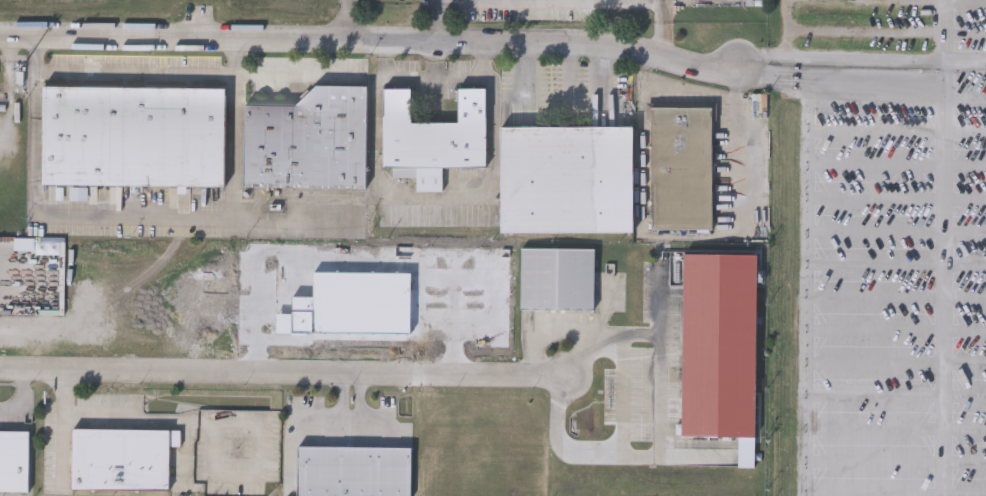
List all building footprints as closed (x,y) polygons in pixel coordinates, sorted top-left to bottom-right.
[(365,85),(364,188),(242,187),(242,104),(295,104),(315,84),(365,85)] [(224,87),(223,187),(40,184),(41,85),(224,87)] [(381,87),(409,87),(409,121),(456,121),(456,86),(484,86),(484,167),(441,167),(441,191),(415,191),(415,178),(392,178),(392,167),(381,167),(381,87)] [(712,229),(650,229),(649,106),(712,106),(712,229)] [(630,232),(498,232),(498,125),(631,125),(630,232)] [(519,249),(593,250),(593,311),(518,310),(519,249)] [(755,254),(754,438),(680,437),(682,253),(755,254)] [(70,428),(181,430),(181,447),(169,446),(169,491),(70,490),(70,428)] [(28,492),(0,492),(0,431),(29,431),(28,492)] [(410,446),(410,495),(296,495),(296,446),(410,446)]
